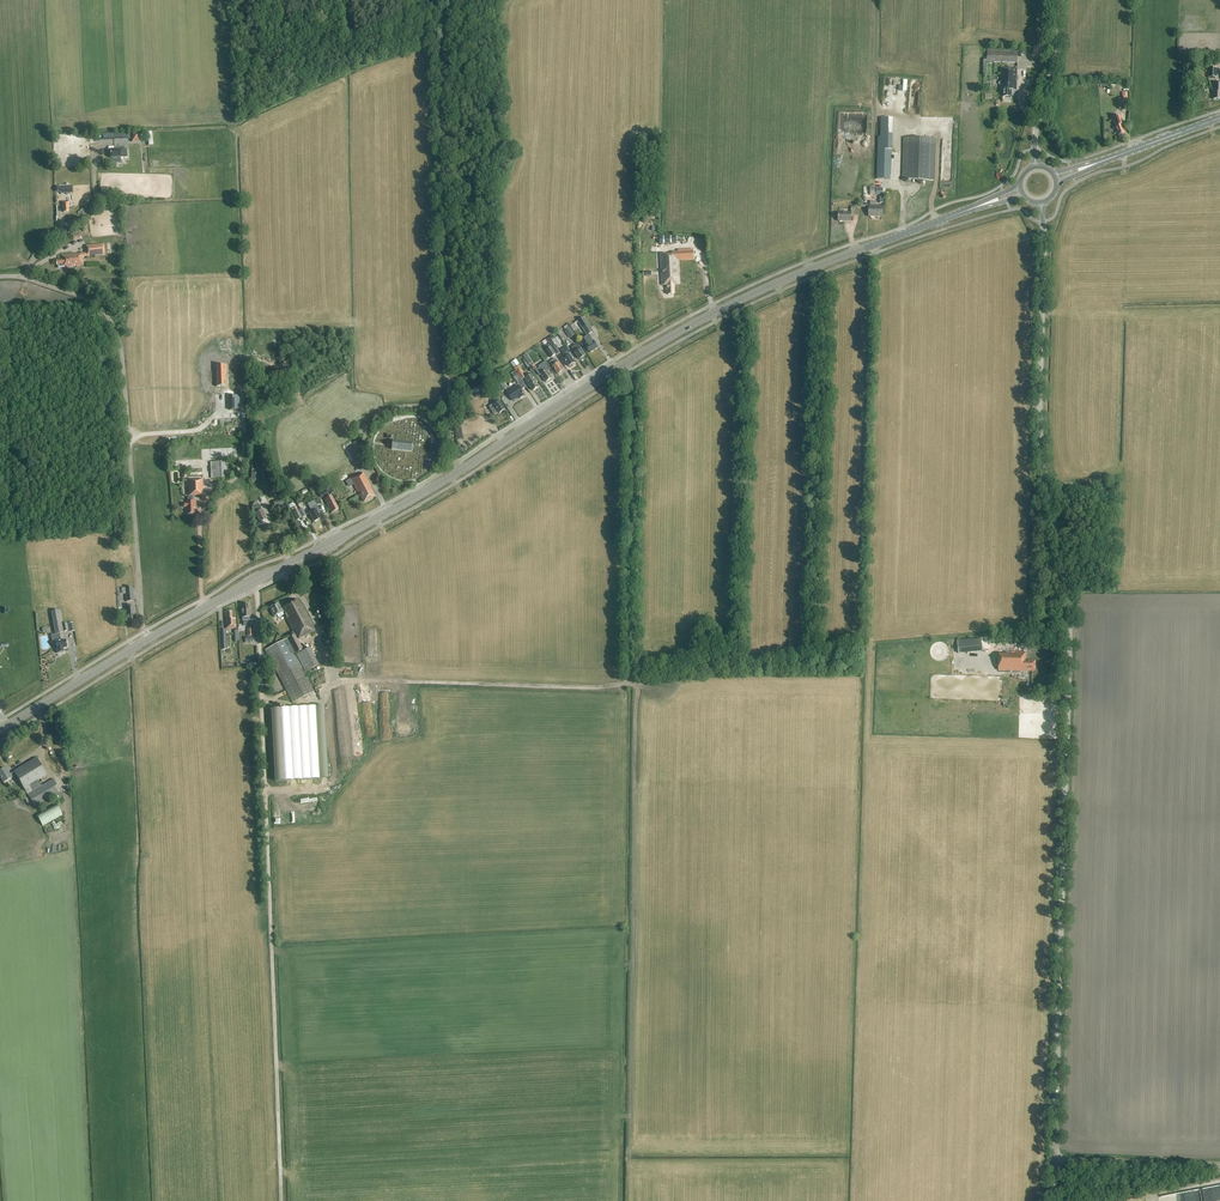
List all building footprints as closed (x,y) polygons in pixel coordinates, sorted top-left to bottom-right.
[(1017,63),(1018,53),(987,52),(987,62),(1017,63)] [(1001,69),(1000,90),(1003,90),(1003,98),(1011,98),(1011,91),(1016,91),(1017,69),(1001,69)] [(1118,135),(1124,133),(1121,125),(1123,124),(1120,116),(1111,119),(1114,126),(1115,126),(1118,135)] [(893,150),(893,138),(892,138),(893,123),(880,123),(880,137),(879,137),(877,179),(890,179),(891,150),(893,150)] [(132,142),(140,142),(139,134),(131,134),(132,142)] [(933,181),(935,139),(904,137),(903,180),(933,181)] [(110,150),(111,165),(121,164),(121,157),(121,155),(125,154),(129,154),(129,150),(125,150),(125,149),(120,150),(110,150)] [(882,217),(882,207),(876,207),(876,202),(870,202),(870,206),(869,206),(869,217),(882,217)] [(855,216),(855,208),(851,208),(851,213),(838,213),(838,221),(851,222),(851,216),(855,216)] [(676,236),(659,237),(660,245),(676,244),(676,236)] [(62,259),(56,259),(56,265),(58,264),(58,268),(83,266),(83,265),(82,257),(103,255),(102,246),(86,248),(87,253),(62,255),(62,259)] [(678,261),(694,260),(693,251),(665,252),(665,253),(660,254),(662,286),(666,286),(666,293),(668,293),(668,295),(674,295),(674,285),(679,285),(678,261)] [(583,329),(589,326),(584,318),(578,321),(583,329)] [(574,336),(570,328),(565,331),(570,339),(574,336)] [(590,353),(598,348),(591,338),(584,343),(586,347),(590,353)] [(551,346),(557,354),(560,352),(553,341),(549,343),(551,346)] [(585,356),(581,349),(581,350),(578,346),(576,344),(571,348),(575,353),(579,360),(580,359),(581,360),(582,361),(583,360),(583,359),(583,358),(585,356)] [(556,354),(551,346),(546,350),(551,358),(556,354)] [(575,363),(569,356),(567,353),(569,351),(566,347),(561,350),(566,358),(564,359),(569,367),(570,367),(571,368),(573,367),(572,366),(572,365),(575,363)] [(558,374),(564,371),(558,363),(558,364),(555,360),(552,362),(555,366),(553,367),(558,374)] [(544,367),(541,369),(543,373),(541,375),(546,382),(552,378),(547,371),(546,369),(549,367),(546,363),(543,365),(544,367)] [(219,372),(215,372),(216,388),(226,388),(225,374),(227,374),(226,366),(218,366),(219,372)] [(517,372),(522,379),(526,377),(521,370),(519,366),(515,368),(517,372)] [(523,389),(526,387),(522,380),(515,371),(511,374),(518,384),(519,383),(523,389)] [(539,387),(534,381),(535,380),(533,376),(531,378),(530,377),(527,379),(530,383),(528,384),(533,391),(539,387)] [(502,382),(498,385),(502,392),(507,388),(502,382)] [(488,394),(485,386),(474,390),(476,397),(480,395),(481,397),(488,394)] [(520,399),(524,396),(523,394),(518,386),(508,393),(513,401),(519,397),(520,399)] [(239,398),(229,398),(230,411),(239,411),(239,398)] [(494,411),(497,409),(499,414),(505,410),(499,401),(499,402),(497,398),(493,400),(496,404),(491,407),(491,408),(493,411),(494,411)] [(413,446),(412,443),(392,441),(391,450),(411,452),(413,450),(413,449),(413,446)] [(211,479),(231,478),(230,461),(210,462),(211,479)] [(364,502),(375,497),(371,489),(372,488),(364,473),(360,475),(351,479),(359,495),(360,495),(364,502)] [(187,501),(187,503),(183,503),(183,504),(183,507),(184,508),(187,508),(187,510),(188,510),(188,514),(194,514),(194,508),(196,508),(196,501),(192,501),(192,496),(204,496),(203,479),(187,479),(188,501),(187,501)] [(269,488),(274,498),(281,494),(276,484),(269,488)] [(334,501),(332,497),(325,500),(327,505),(329,508),(332,513),(339,510),(334,501)] [(282,500),(273,502),(275,509),(284,506),(282,500)] [(312,512),(309,514),(314,522),(321,519),(318,514),(320,513),(314,501),(308,504),(312,512)] [(256,514),(260,523),(266,520),(262,511),(261,511),(259,505),(253,508),(256,514)] [(297,520),(306,515),(302,508),(293,512),(297,520)] [(315,631),(314,629),(300,601),(281,609),(278,603),(269,608),(274,616),(283,612),(295,635),(265,650),(293,703),(315,692),(295,654),(303,650),(298,640),(315,631)] [(244,626),(251,625),(249,604),(242,605),(243,621),(244,626)] [(135,615),(134,606),(125,606),(127,622),(135,621),(134,615),(135,615)] [(59,611),(51,612),(55,634),(63,632),(69,631),(67,624),(62,624),(59,611)] [(226,629),(235,629),(236,629),(235,619),(232,619),(232,612),(225,613),(226,629)] [(61,641),(59,635),(52,636),(53,643),(56,643),(58,654),(63,652),(63,649),(67,648),(65,640),(61,641)] [(959,654),(982,651),(981,639),(958,641),(959,654)] [(951,643),(949,642),(948,642),(945,642),(944,644),(941,645),(940,648),(941,653),(942,655),(944,656),(948,656),(951,655),(953,654),(955,652),(955,648),(954,646),(953,644),(951,643)] [(305,672),(319,665),(309,648),(296,655),(305,672)] [(995,657),(995,665),(998,665),(998,670),(1031,672),(1031,670),(1035,670),(1035,661),(1025,661),(1026,653),(1006,652),(1006,650),(998,650),(998,657),(995,657)] [(318,689),(331,682),(324,668),(311,675),(318,689)] [(273,709),(275,781),(328,779),(325,707),(273,709)] [(46,775),(36,758),(14,772),(9,775),(6,769),(0,772),(0,777),(4,783),(12,779),(11,778),(16,776),(24,789),(35,808),(61,792),(53,779),(50,781),(41,787),(37,781),(46,775)] [(59,804),(39,815),(44,825),(64,814),(59,804)] [(1203,1188),(1206,1200),(1219,1200),(1219,1185),(1203,1188)]
